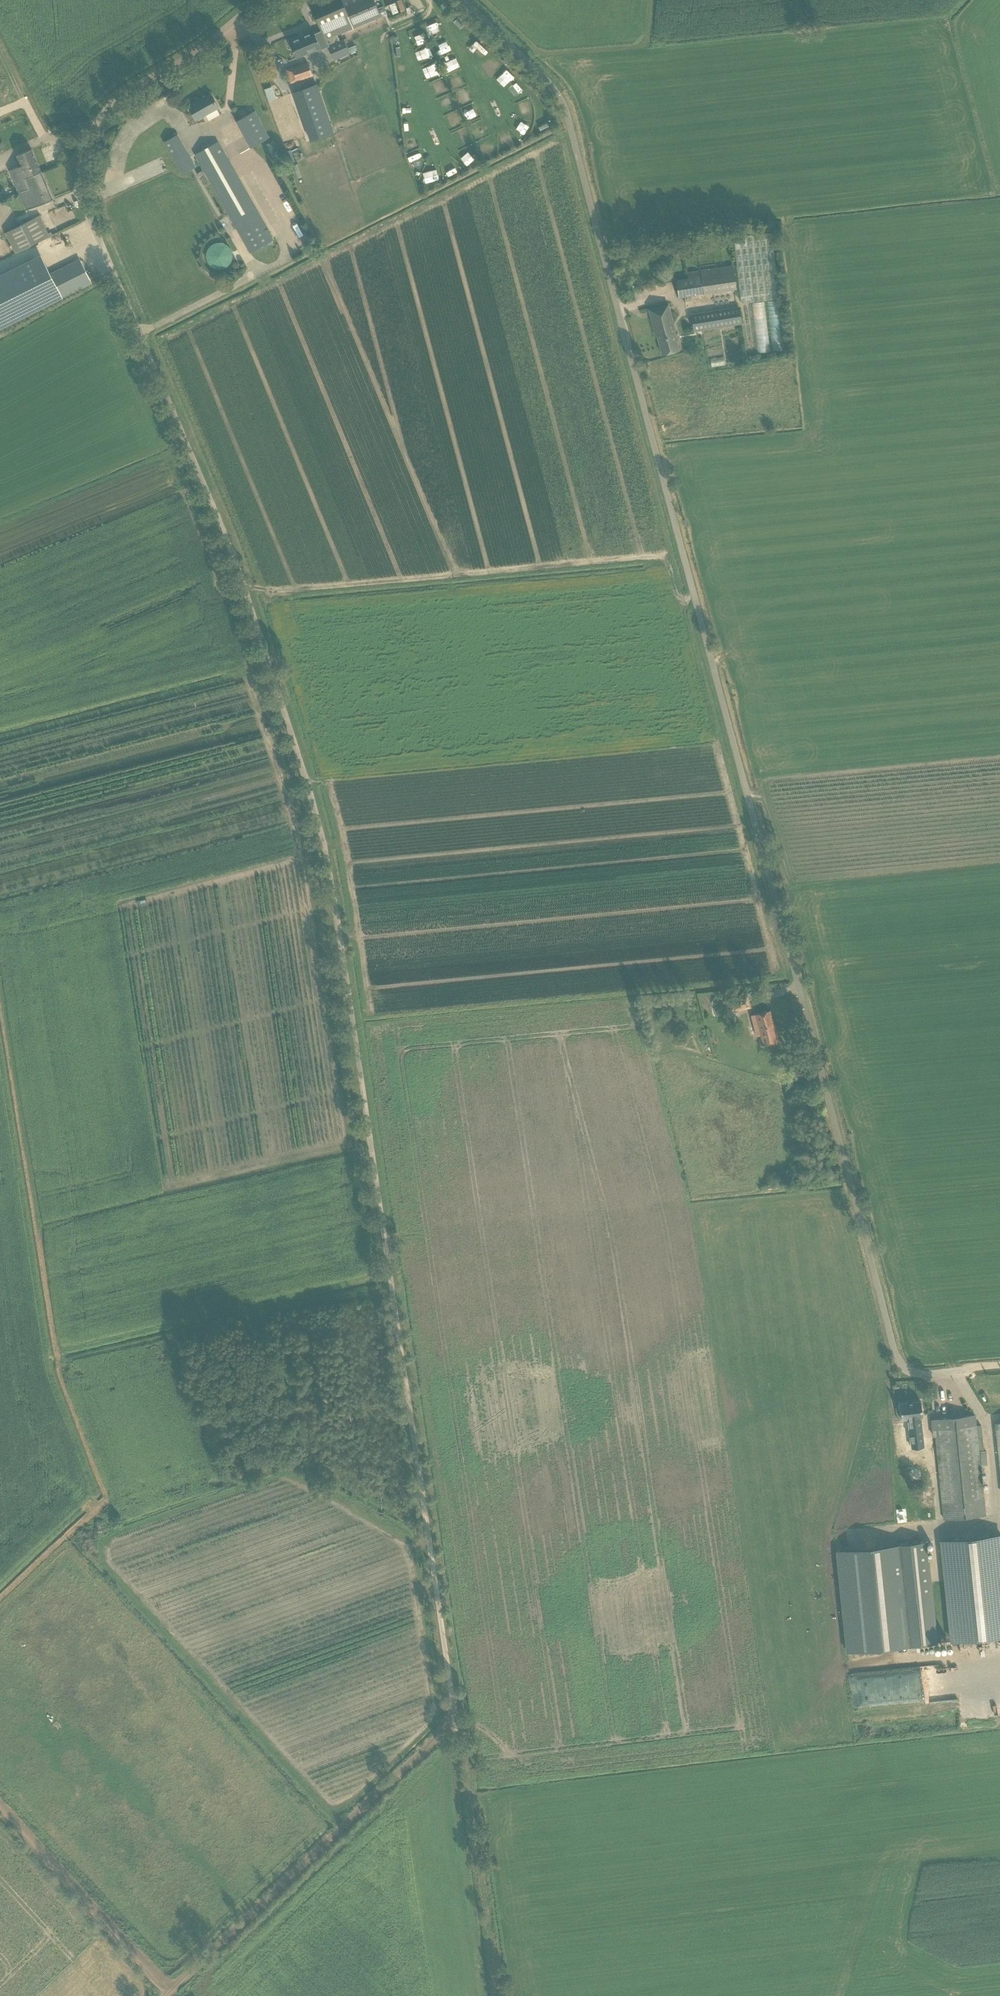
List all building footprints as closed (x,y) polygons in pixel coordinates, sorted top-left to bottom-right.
[(310,4),(321,31),(325,40),(328,46),(334,60),(349,54),(345,43),(348,42),(346,39),(343,40),(339,42),(337,35),(353,28),(344,6),(341,0),(320,0),(310,4)] [(344,6),(353,28),(381,16),(373,0),(358,0),(344,6)] [(437,26),(427,30),(430,37),(440,33),(437,26)] [(421,30),(413,33),(416,43),(425,40),(421,30)] [(297,37),(288,40),(296,58),(316,50),(320,48),(318,43),(325,40),(321,31),(314,34),(313,32),(304,36),(298,38),(297,37)] [(435,47),(438,56),(447,52),(444,44),(435,47)] [(480,55),(487,63),(495,56),(487,48),(480,55)] [(446,71),(454,68),(452,61),(444,64),(446,71)] [(307,62),(292,67),(285,70),(289,83),(312,76),(307,62)] [(509,83),(514,76),(507,71),(502,77),(509,83)] [(317,84),(294,92),(296,99),(311,141),(334,133),(319,92),(317,84)] [(264,88),(268,101),(276,98),(272,86),(264,88)] [(400,96),(409,95),(408,86),(399,87),(400,96)] [(188,107),(193,115),(196,120),(205,115),(209,120),(219,114),(216,109),(217,108),(210,94),(188,107)] [(444,108),(454,104),(450,94),(440,99),(444,108)] [(522,103),(522,113),(532,113),(532,103),(522,103)] [(466,119),(481,114),(478,106),(464,111),(466,119)] [(254,111),(235,121),(250,148),(269,138),(254,111)] [(517,118),(513,128),(527,134),(531,125),(517,118)] [(414,122),(404,123),(404,134),(414,134),(414,122)] [(164,142),(169,151),(182,174),(195,166),(177,135),(164,142)] [(218,141),(194,154),(249,253),(273,240),(218,141)] [(9,170),(19,193),(30,189),(26,179),(41,173),(31,149),(17,155),(21,166),(9,170)] [(421,153),(407,159),(412,169),(425,163),(421,153)] [(453,164),(445,167),(448,175),(456,172),(453,164)] [(424,173),(426,184),(440,181),(438,170),(424,173)] [(30,189),(19,193),(26,210),(52,199),(41,173),(26,179),(30,189)] [(63,225),(78,219),(74,209),(68,211),(65,205),(56,209),(63,225)] [(39,215),(5,233),(15,253),(48,236),(39,215)] [(212,270),(233,261),(224,240),(204,249),(212,270)] [(0,275),(0,329),(91,283),(79,259),(51,274),(54,280),(37,288),(24,263),(0,275)] [(688,278),(676,280),(679,297),(704,293),(704,294),(737,289),(733,265),(732,265),(717,267),(687,272),(688,278)] [(668,304),(648,309),(655,336),(657,336),(662,355),(679,350),(674,330),(672,331),(670,325),(673,324),(668,304)] [(694,332),(741,324),(738,307),(691,314),(694,332)] [(770,1010),(751,1015),(757,1036),(760,1035),(762,1045),(780,1040),(775,1024),(774,1025),(770,1010)] [(899,1404),(900,1414),(901,1420),(909,1419),(910,1429),(909,1429),(910,1441),(922,1440),(921,1428),(919,1428),(917,1418),(922,1418),(920,1401),(899,1404)] [(975,1415),(930,1420),(933,1437),(936,1436),(946,1519),(986,1515),(975,1415)] [(921,1464),(921,1457),(910,1458),(911,1465),(921,1464)] [(921,1488),(923,1501),(931,1500),(930,1495),(933,1494),(932,1487),(921,1488)] [(941,1540),(952,1642),(999,1637),(999,1534),(941,1540)] [(931,1630),(923,1542),(821,1551),(830,1639),(931,1630)] [(951,1687),(951,1676),(929,1677),(929,1688),(951,1687)]
